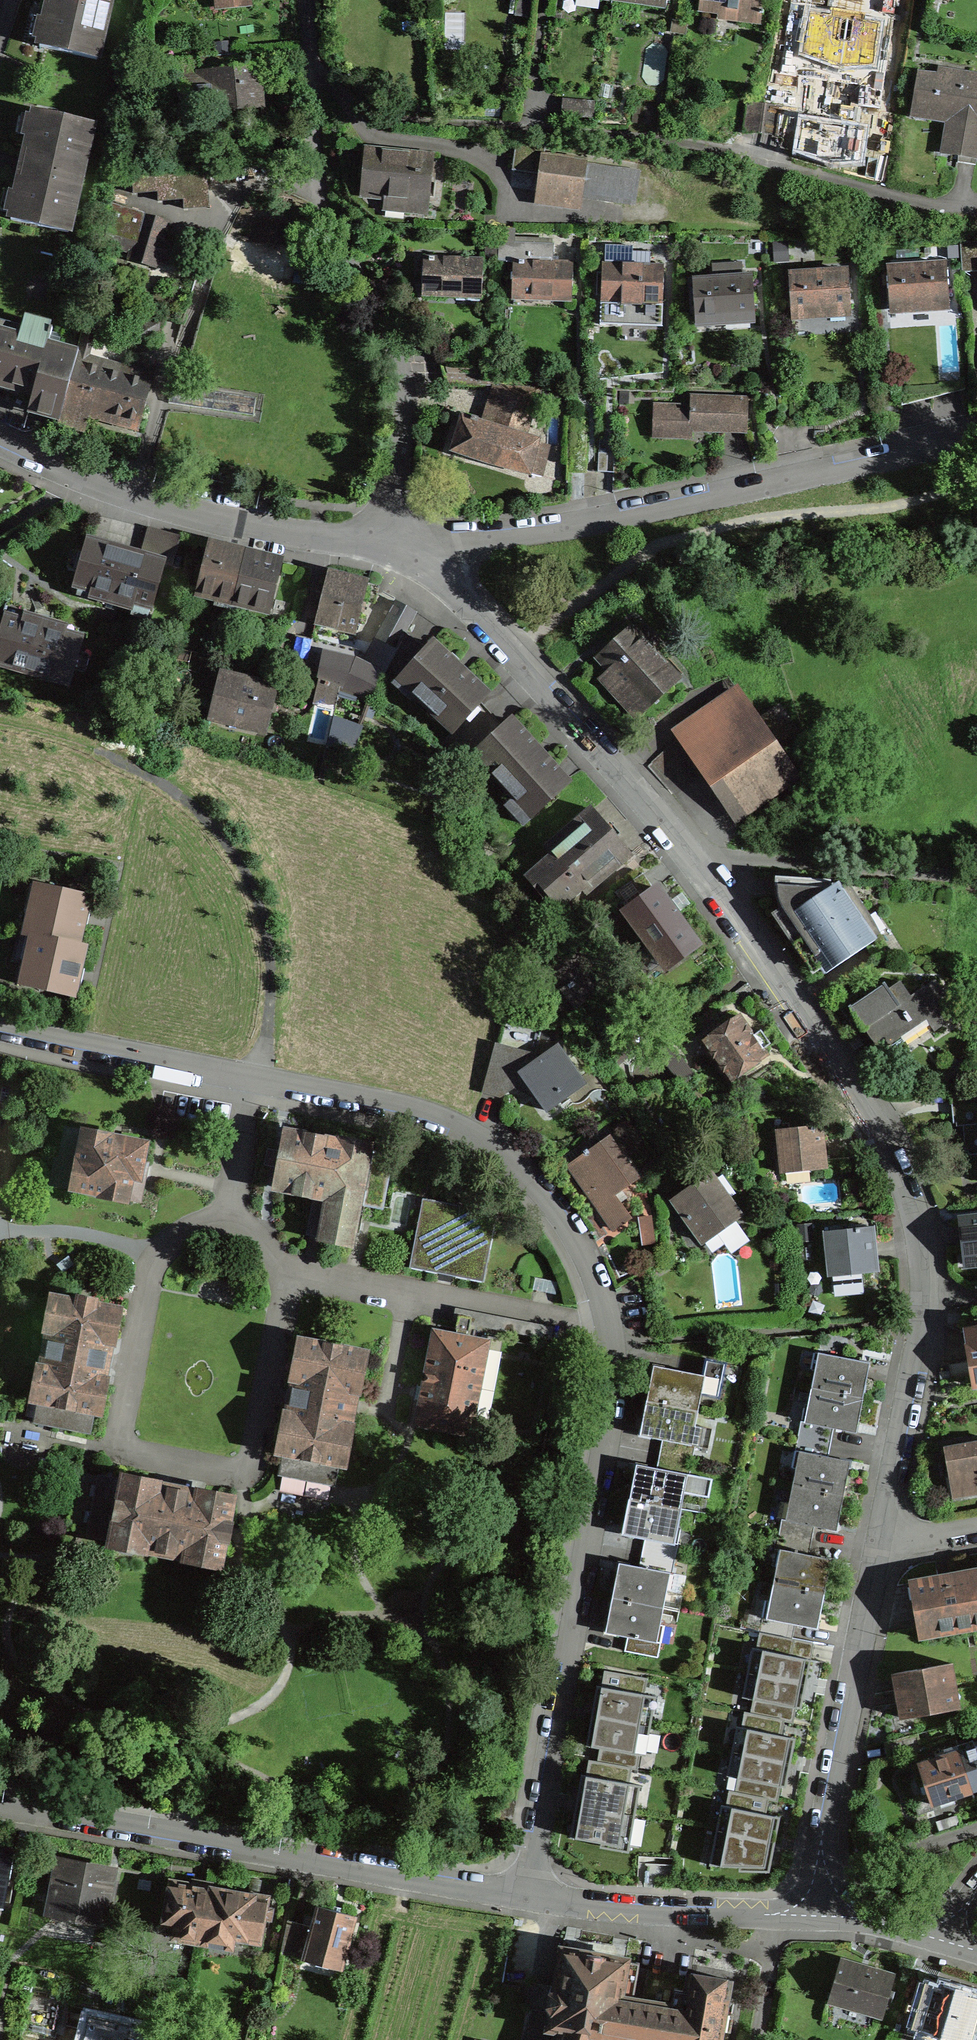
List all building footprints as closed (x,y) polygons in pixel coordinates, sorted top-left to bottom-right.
[(39,47),(97,59),(110,0),(50,0),(39,47)] [(515,16),(531,19),(534,0),(517,0),(515,16)] [(612,1),(665,9),(667,0),(612,0),(612,1)] [(702,10),(702,9),(738,13),(738,20),(740,20),(740,19),(758,22),(758,23),(760,23),(761,17),(763,17),(764,10),(762,10),(763,0),(701,0),(699,9),(702,10)] [(809,12),(803,53),(841,67),(841,65),(848,18),(839,17),(809,12)] [(848,18),(841,65),(841,67),(874,65),(880,23),(855,19),(848,18)] [(239,71),(237,54),(175,60),(180,113),(229,108),(231,128),(261,125),(258,91),(256,69),(239,71)] [(959,155),(976,158),(976,75),(962,73),(938,69),(937,76),(919,73),(912,116),(950,122),(951,118),(961,120),(955,155),(959,155)] [(500,113),(501,100),(485,98),(484,112),(500,113)] [(563,100),(562,115),(592,117),(593,102),(563,100)] [(764,105),(750,103),(746,131),(761,133),(764,105)] [(92,124),(35,111),(23,165),(11,220),(68,232),(92,124)] [(798,151),(832,164),(859,162),(864,131),(854,129),(802,122),(798,151)] [(542,174),(540,190),(579,195),(583,165),(544,160),(546,145),(516,140),(515,147),(512,170),(542,174)] [(432,157),(366,151),(363,182),(362,194),(406,198),(404,209),(426,211),(432,157)] [(168,222),(111,205),(105,243),(170,263),(172,258),(176,244),(163,240),(168,222)] [(515,242),(515,229),(499,228),(499,242),(515,242)] [(976,271),(976,241),(960,240),(963,272),(976,271)] [(554,244),(515,242),(499,242),(498,261),(513,262),(512,299),(513,299),(513,293),(540,294),(571,295),(570,301),(572,301),(573,263),(553,262),(554,244)] [(604,264),(603,264),(602,302),(603,302),(603,296),(630,297),(660,298),(660,304),(662,304),(663,266),(632,265),(633,246),(605,245),(604,264)] [(483,259),(423,257),(422,277),(422,295),(423,295),(423,289),(480,292),(480,297),(482,298),(483,259)] [(752,277),(741,278),(741,264),(713,266),(714,280),(692,281),(695,320),(723,318),(755,316),(752,277)] [(887,269),(889,307),(915,305),(949,303),(947,265),(887,269)] [(788,275),(791,314),(815,312),(851,310),(848,271),(788,275)] [(30,410),(35,411),(58,418),(75,356),(77,350),(48,342),(53,326),(25,318),(20,335),(0,329),(0,380),(35,390),(30,410)] [(75,356),(58,418),(57,422),(83,429),(88,414),(138,427),(145,401),(151,378),(76,356),(75,356)] [(478,459),(499,466),(499,465),(523,472),(532,436),(529,435),(528,437),(523,435),(538,388),(504,387),(492,426),(477,421),(478,418),(472,417),(471,419),(465,418),(465,416),(463,416),(455,442),(452,450),(478,458),(478,459)] [(690,437),(691,430),(701,430),(747,432),(748,399),(691,397),(690,407),(655,406),(655,407),(664,407),(663,436),(690,437)] [(179,536),(149,528),(141,554),(87,538),(74,586),(91,591),(89,598),(110,604),(131,610),(133,604),(151,609),(164,563),(171,565),(179,536)] [(269,611),(281,562),(282,561),(243,551),(209,543),(196,593),(230,602),(229,607),(234,608),(235,603),(269,611)] [(328,573),(316,622),(355,632),(367,582),(341,576),(328,573)] [(321,679),(338,687),(369,701),(415,612),(397,602),(396,603),(364,663),(355,659),(323,652),(322,654),(309,651),(304,669),(303,672),(321,679)] [(65,632),(67,626),(47,620),(24,614),(23,620),(5,615),(0,634),(0,665),(68,685),(82,637),(65,632)] [(616,677),(630,693),(622,700),(638,718),(680,680),(631,626),(598,656),(616,677)] [(296,637),(289,663),(304,669),(309,651),(311,641),(296,637)] [(433,642),(432,642),(394,683),(411,699),(414,695),(453,732),(488,694),(487,694),(460,668),(433,642)] [(210,714),(266,729),(276,689),(235,678),(219,674),(210,714)] [(338,687),(321,679),(316,704),(315,705),(334,709),(338,687)] [(696,761),(728,808),(790,766),(740,692),(684,730),(685,732),(692,742),(702,757),(696,761)] [(511,719),(473,754),(514,799),(506,806),(523,824),(569,783),(541,752),(511,719)] [(676,740),(683,750),(692,742),(685,732),(676,740)] [(631,854),(630,853),(592,808),(545,848),(550,853),(528,872),(529,873),(525,876),(536,890),(540,887),(560,910),(582,891),(585,894),(593,886),(631,854)] [(643,873),(615,892),(627,909),(625,910),(663,962),(694,940),(669,906),(656,888),(654,889),(643,873)] [(874,937),(837,883),(830,887),(830,882),(777,879),(777,880),(776,888),(777,896),(780,903),(783,910),(790,920),(783,925),(806,959),(813,955),(826,973),(876,940),(874,937)] [(24,934),(31,935),(78,944),(84,917),(89,896),(35,884),(24,934)] [(79,972),(85,946),(78,944),(31,935),(20,983),(74,995),(79,972)] [(885,1045),(925,1018),(934,1031),(958,1014),(935,980),(909,998),(900,984),(890,991),(885,982),(883,984),(852,1006),(851,1005),(849,1006),(856,1018),(864,1029),(871,1025),(885,1045)] [(752,1036),(738,1016),(720,1029),(702,1042),(731,1081),(767,1056),(762,1050),(770,1044),(760,1030),(752,1036)] [(496,1043),(483,1092),(498,1096),(503,1077),(515,1080),(520,1076),(524,1081),(542,1107),(544,1105),(547,1109),(584,1082),(558,1046),(539,1059),(536,1054),(536,1053),(496,1043)] [(681,1084),(692,1076),(668,1043),(657,1052),(681,1084)] [(959,1090),(961,1107),(955,1107),(957,1126),(972,1125),(972,1126),(972,1134),(969,1134),(967,1137),(968,1155),(976,1155),(976,1088),(959,1090)] [(782,1173),(824,1169),(821,1141),(820,1125),(777,1130),(782,1173)] [(56,1161),(52,1183),(101,1193),(101,1194),(126,1199),(126,1198),(139,1200),(145,1172),(146,1164),(141,1163),(145,1144),(67,1129),(60,1161),(56,1161)] [(282,1160),(276,1187),(328,1197),(321,1237),(350,1242),(369,1146),(339,1141),(339,1142),(287,1132),(282,1160)] [(638,1178),(637,1177),(636,1178),(608,1138),(609,1137),(609,1136),(588,1151),(586,1149),(583,1151),(584,1153),(568,1165),(597,1207),(598,1207),(614,1229),(628,1219),(612,1196),(618,1192),(638,1178)] [(705,1177),(673,1200),(679,1208),(703,1242),(735,1219),(705,1177)] [(423,1200),(410,1269),(484,1283),(497,1214),(423,1200)] [(651,1217),(639,1219),(641,1232),(653,1230),(651,1217)] [(967,1263),(976,1262),(976,1219),(963,1221),(967,1263)] [(830,1276),(875,1272),(872,1239),(870,1226),(826,1231),(830,1276)] [(110,1341),(112,1342),(118,1309),(94,1305),(95,1300),(78,1297),(77,1302),(53,1297),(47,1329),(49,1330),(41,1367),(40,1367),(33,1399),(39,1400),(35,1420),(88,1431),(92,1410),(98,1411),(105,1379),(103,1379),(106,1360),(110,1341)] [(416,1424),(470,1435),(488,1341),(466,1337),(467,1331),(468,1331),(471,1318),(458,1315),(456,1329),(457,1329),(456,1335),(434,1331),(422,1389),(422,1394),(416,1424)] [(966,1330),(975,1385),(976,1384),(976,1328),(966,1330)] [(350,1426),(349,1425),(352,1406),(355,1390),(357,1391),(364,1353),(301,1340),(293,1378),(295,1379),(291,1396),(288,1413),(286,1413),(279,1451),(285,1452),(281,1473),(333,1483),(337,1462),(343,1464),(350,1426)] [(859,1361),(819,1353),(812,1387),(862,1397),(869,1363),(859,1361)] [(723,1364),(707,1361),(704,1376),(664,1368),(654,1366),(647,1400),(697,1410),(701,1392),(717,1396),(723,1364)] [(846,1430),(856,1432),(862,1397),(812,1387),(805,1422),(801,1421),(798,1436),(830,1442),(834,1428),(846,1430)] [(697,1410),(647,1400),(640,1435),(663,1439),(660,1454),(692,1460),(695,1446),(691,1445),(697,1410)] [(796,1450),(799,1451),(792,1486),(843,1495),(850,1461),(839,1459),(827,1457),(830,1442),(798,1436),(796,1450)] [(944,1448),(945,1459),(952,1497),(976,1493),(976,1443),(944,1448)] [(692,1460),(660,1454),(657,1468),(647,1466),(636,1464),(629,1499),(630,1499),(680,1509),(681,1509),(687,1474),(689,1475),(692,1460)] [(157,1484),(157,1483),(123,1477),(122,1481),(76,1472),(64,1529),(81,1533),(111,1539),(110,1543),(118,1544),(122,1550),(131,1552),(137,1548),(144,1549),(186,1557),(185,1558),(219,1564),(224,1540),(226,1540),(230,1523),(227,1522),(232,1498),(198,1491),(198,1492),(177,1488),(157,1484)] [(843,1495),(792,1486),(786,1520),(782,1519),(779,1534),(811,1540),(814,1525),(827,1528),(836,1530),(843,1495)] [(680,1509),(630,1499),(623,1534),(633,1535),(646,1538),(643,1552),(675,1559),(677,1544),(674,1543),(680,1509)] [(811,1540),(779,1534),(776,1549),(780,1549),(773,1584),(824,1594),(830,1559),(820,1557),(808,1555),(811,1540)] [(675,1559),(643,1552),(640,1567),(629,1565),(619,1563),(612,1597),(663,1607),(670,1573),(672,1573),(675,1559)] [(919,1638),(976,1628),(976,1569),(947,1574),(909,1581),(919,1638)] [(763,1618),(760,1632),(792,1638),(795,1624),(807,1626),(817,1628),(824,1594),(773,1584),(766,1618),(763,1618)] [(616,1634),(628,1636),(625,1651),(657,1657),(660,1642),(656,1642),(663,1607),(612,1597),(606,1632),(616,1634)] [(810,1661),(752,1649),(740,1710),(793,1721),(796,1707),(800,1708),(810,1661)] [(951,1663),(893,1673),(897,1698),(901,1718),(953,1709),(950,1693),(956,1692),(951,1663)] [(650,1697),(596,1688),(588,1743),(642,1751),(650,1697)] [(785,1788),(795,1739),(737,1728),(727,1777),(738,1779),(735,1792),(777,1800),(780,1787),(785,1788)] [(960,1751),(972,1790),(976,1788),(976,1746),(960,1751)] [(942,1800),(972,1790),(960,1751),(920,1763),(919,1762),(911,1765),(916,1782),(924,1780),(932,1804),(942,1800)] [(639,1786),(585,1777),(575,1840),(600,1844),(599,1849),(628,1854),(639,1786)] [(780,1818),(722,1806),(709,1867),(720,1868),(740,1868),(739,1872),(769,1872),(780,1818)] [(4,1902),(8,1884),(13,1885),(22,1887),(28,1855),(12,1852),(13,1847),(0,1845),(0,1901),(4,1902)] [(114,1883),(107,1882),(110,1871),(80,1865),(61,1861),(52,1908),(101,1918),(105,1896),(112,1897),(114,1883)] [(202,1942),(211,1890),(197,1887),(172,1883),(166,1912),(163,1914),(162,1921),(166,1928),(174,1929),(172,1937),(202,1942)] [(222,1889),(211,1887),(211,1890),(202,1942),(232,1948),(233,1937),(246,1939),(248,1941),(252,1943),(255,1942),(258,1941),(260,1938),(262,1935),(261,1932),(260,1929),(262,1918),(270,1919),(272,1909),(264,1908),(266,1896),(222,1889)] [(287,1920),(281,1953),(282,1954),(283,1952),(303,1957),(304,1951),(341,1961),(341,1960),(346,1943),(349,1944),(351,1935),(348,1929),(351,1915),(336,1911),(317,1905),(311,1926),(287,1920)] [(601,2036),(626,2039),(718,2039),(720,2029),(730,2031),(733,2014),(723,2012),(729,1980),(691,1973),(688,1990),(674,1988),(671,2006),(633,1999),(639,1963),(594,1954),(562,1949),(556,1986),(550,1986),(546,2010),(551,2011),(549,2027),(560,2029),(557,2039),(599,2039),(601,2036)] [(860,1965),(841,1959),(829,2001),(882,2017),(894,1975),(860,1965)] [(927,1985),(926,1989),(921,1988),(917,2002),(922,2004),(915,2027),(930,2031),(928,2039),(929,2039),(951,2039),(952,2037),(962,2039),(968,2039),(976,2008),(976,1999),(965,1995),(966,1991),(955,1987),(944,1984),(942,1989),(927,1985)] [(148,2030),(88,2016),(83,2039),(145,2039),(148,2030)]
